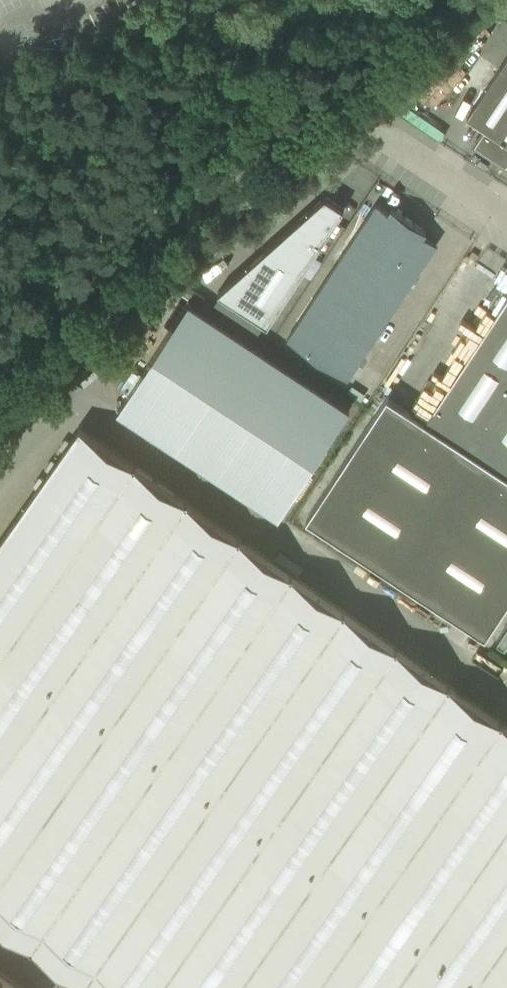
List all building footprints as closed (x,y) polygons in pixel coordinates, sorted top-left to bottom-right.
[(467,116),(482,127),(469,147),(503,169),(506,162),(506,56),(467,116)] [(325,196),(217,292),(267,325),(344,208),(325,196)] [(348,378),(426,260),(437,243),(423,234),(425,230),(391,207),(389,211),(376,203),(287,338),(348,378)] [(307,519),(482,634),(485,636),(506,603),(506,298),(501,306),(425,421),(388,396),(307,519)] [(189,302),(117,409),(179,450),(250,342),(189,302)] [(93,987),(506,987),(506,728),(79,429),(0,542),(0,923),(93,987)] [(0,971),(0,987),(24,987),(0,971)]
